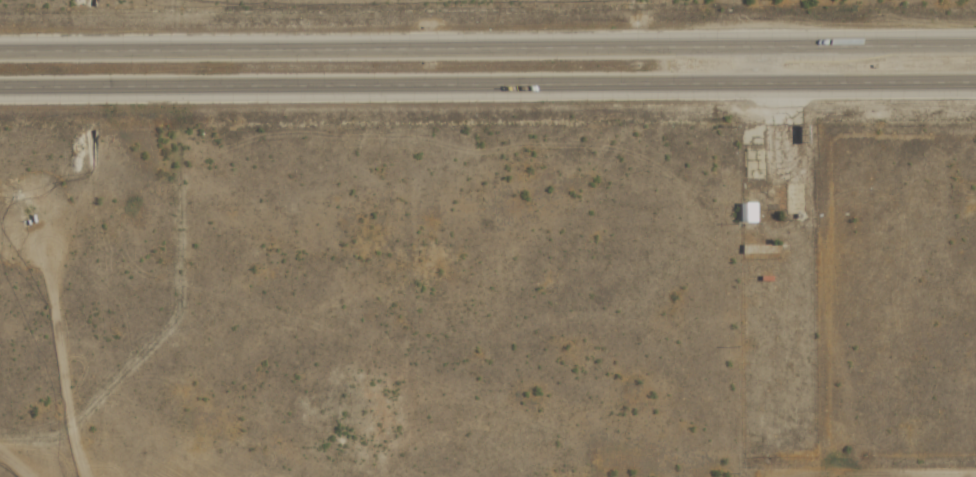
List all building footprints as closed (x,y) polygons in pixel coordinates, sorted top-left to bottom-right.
[(756,204),(739,205),(739,224),(756,223),(756,204)]
